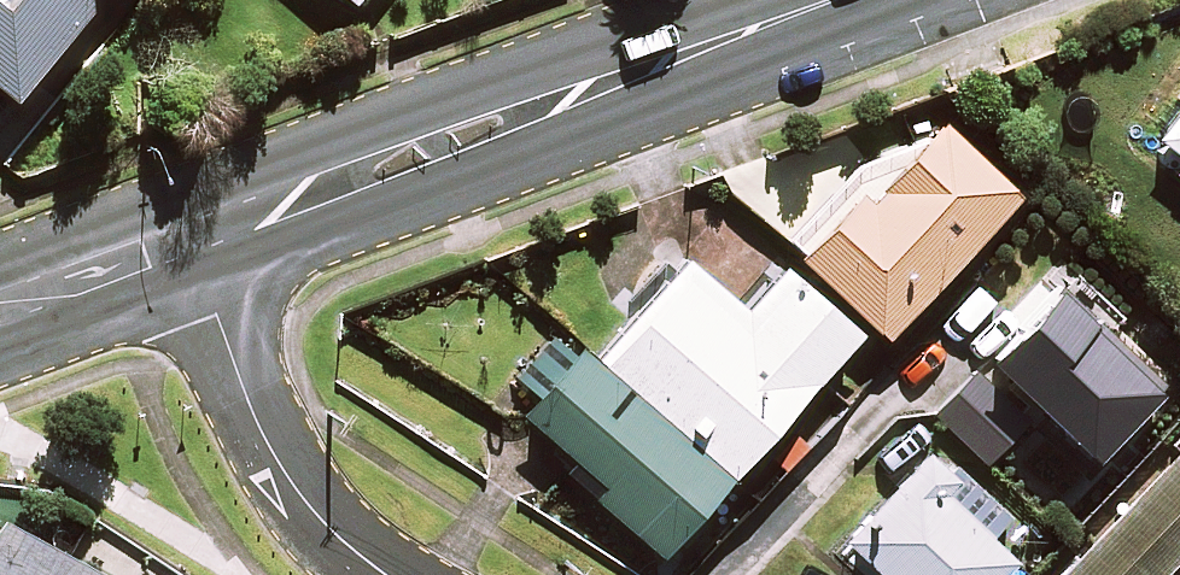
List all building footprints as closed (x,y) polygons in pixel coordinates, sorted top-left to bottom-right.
[(13,97),(90,0),(0,0),(0,86),(13,97)] [(1154,137),(1163,144),(1149,162),(1179,186),(1179,102),(1154,137)] [(867,197),(860,190),(798,256),(883,336),(1017,195),(939,121),(867,197)] [(590,359),(728,479),(854,326),(779,264),(741,310),(677,257),(590,359)] [(1159,384),(1059,288),(987,356),(1090,455),(1159,384)] [(728,479),(590,359),(557,332),(517,381),(539,399),(524,418),(609,488),(599,500),(666,554),(728,479)] [(1015,435),(965,385),(935,415),(985,465),(1015,435)] [(1014,561),(986,535),(1006,513),(936,448),(847,542),(878,571),(883,574),(1001,574),(1014,561)] [(1064,574),(1159,574),(1179,553),(1179,453),(1064,574)] [(7,490),(0,503),(0,574),(111,574),(33,534),(46,511),(7,490)]
